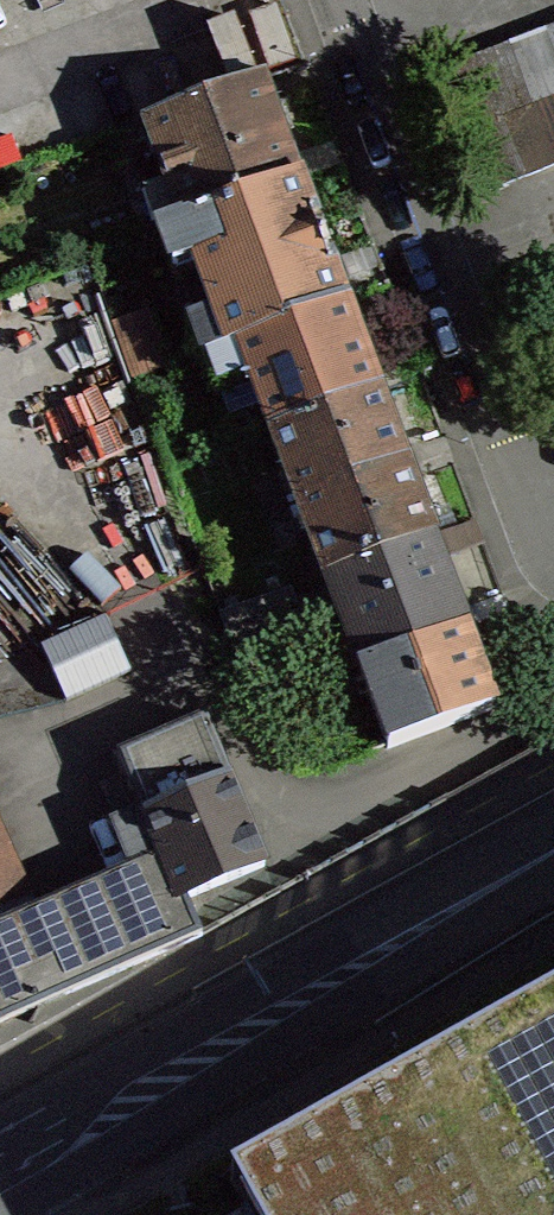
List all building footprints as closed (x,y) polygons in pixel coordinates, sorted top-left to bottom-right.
[(553,93),(553,29),(447,71),(455,92),(468,127),(553,93)] [(144,192),(156,224),(158,231),(182,224),(299,180),(281,129),(263,79),(145,123),(168,184),(144,192)] [(468,127),(490,189),(553,163),(553,93),(468,127)] [(227,346),(238,342),(345,303),(322,241),(299,180),(182,224),(227,346)] [(361,345),(345,303),(238,342),(271,432),(378,392),(361,345)] [(385,411),(378,392),(271,432),(325,577),(432,537),(417,496),(385,411)] [(448,581),(432,537),(325,577),(359,666),(465,626),(448,581)] [(131,672),(105,615),(41,645),(66,701),(131,672)] [(465,626),(359,666),(387,744),(494,704),(478,661),(465,626)] [(70,993),(202,935),(187,899),(265,866),(232,787),(204,719),(121,754),(145,812),(117,824),(137,871),(32,917),(0,844),(0,1024),(70,993)] [(235,1188),(249,1214),(553,1214),(553,1019),(235,1188)]
